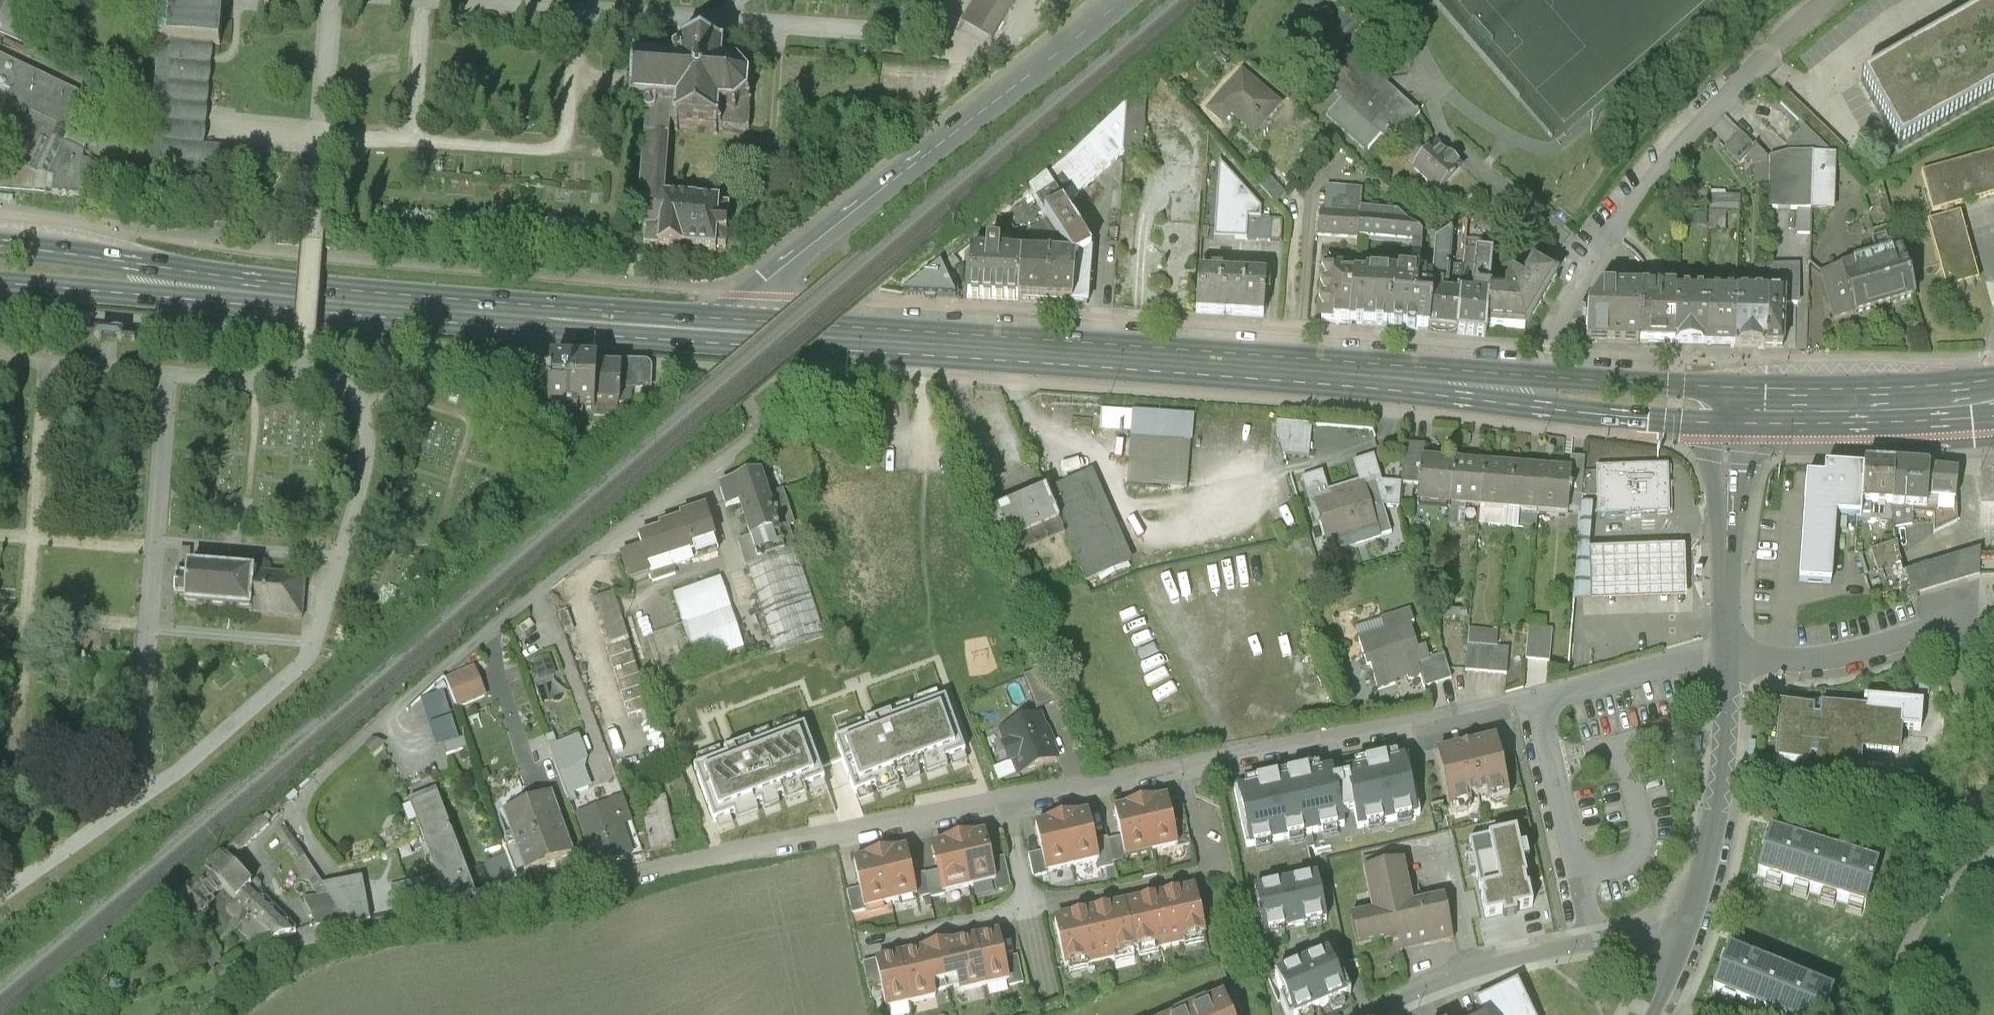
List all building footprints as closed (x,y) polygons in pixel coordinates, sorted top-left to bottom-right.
[(24,48),(44,5),(34,0),(0,0),(0,37),(24,48)] [(1022,0),(982,0),(965,28),(995,46),(1022,0)] [(1325,62),(1341,43),(1348,36),(1359,25),(1330,0),(1306,0),(1283,28),(1325,62)] [(1862,78),(1900,147),(1993,95),(1993,6),(1881,69),(1862,78)] [(210,59),(210,54),(220,55),(223,20),(158,14),(155,48),(171,50),(158,189),(198,193),(199,180),(200,172),(208,173),(263,176),(265,153),(209,149),(201,149),(204,124),(210,59)] [(1394,149),(1423,118),(1395,93),(1341,43),(1325,62),(1313,76),(1394,149)] [(738,68),(736,72),(722,71),(724,57),(728,57),(728,54),(724,54),(724,53),(723,53),(723,49),(720,48),(719,52),(692,50),(684,50),(684,46),(681,45),(680,49),(679,49),(679,50),(675,50),(675,54),(680,54),(679,61),(676,61),(673,62),(673,67),(661,66),(661,61),(657,61),(657,65),(638,64),(638,59),(635,59),(635,63),(634,63),(634,64),(629,64),(629,67),(633,68),(633,74),(630,74),(630,73),(628,73),(627,85),(626,96),(629,96),(629,95),(631,96),(631,103),(627,102),(627,106),(631,106),(631,107),(632,107),(631,112),(644,112),(644,114),(647,118),(670,127),(674,127),(674,128),(675,128),(675,132),(679,133),(679,129),(714,131),(714,135),(718,136),(718,132),(719,132),(719,131),(724,132),(724,131),(747,132),(749,134),(750,133),(748,131),(749,106),(750,106),(752,103),(748,101),(749,87),(753,86),(752,83),(748,84),(739,73),(741,70),(738,68)] [(68,132),(85,96),(0,56),(0,98),(68,132)] [(1216,98),(1206,108),(1221,123),(1232,112),(1255,134),(1282,107),(1243,70),(1216,98)] [(1128,102),(1124,149),(1141,150),(1142,136),(1147,136),(1148,127),(1142,127),(1144,87),(1128,102)] [(0,98),(0,139),(10,144),(3,159),(47,181),(63,144),(68,132),(0,98)] [(1064,206),(1124,150),(1124,149),(1128,102),(1128,101),(1087,140),(1070,157),(1046,177),(1031,188),(1050,218),(1014,240),(1016,244),(1017,244),(1023,256),(1052,239),(1060,253),(1068,248),(1075,261),(1092,250),(1064,206)] [(647,118),(638,226),(647,226),(645,243),(659,244),(659,247),(684,249),(684,247),(717,250),(717,245),(726,246),(730,204),(720,203),(720,201),(697,199),(697,198),(666,196),(667,195),(665,195),(666,183),(667,183),(668,181),(666,181),(667,169),(668,169),(669,167),(667,167),(668,154),(670,155),(670,153),(668,152),(669,141),(671,141),(671,138),(670,138),(670,127),(647,118)] [(1768,159),(1767,209),(1810,212),(1811,154),(1812,134),(1804,127),(1785,145),(1785,153),(1768,159)] [(63,144),(84,154),(89,142),(68,132),(63,144)] [(0,139),(0,191),(52,196),(52,183),(47,181),(3,159),(10,144),(0,139)] [(1412,169),(1410,171),(1436,196),(1463,168),(1436,143),(1425,154),(1412,169)] [(63,144),(47,181),(52,183),(52,196),(93,199),(96,164),(84,163),(84,154),(63,144)] [(1418,147),(1404,162),(1412,169),(1425,154),(1418,147)] [(1922,172),(1932,210),(1993,193),(1993,155),(1993,153),(1922,172)] [(1811,154),(1810,212),(1834,213),(1835,155),(1811,154)] [(1219,160),(1215,237),(1270,242),(1272,220),(1271,218),(1261,218),(1262,208),(1219,160)] [(1269,175),(1258,185),(1276,207),(1289,197),(1269,175)] [(1361,190),(1324,187),(1320,237),(1357,240),(1360,206),(1361,190)] [(1729,196),(1709,195),(1708,229),(1729,230),(1729,196)] [(1396,210),(1360,206),(1357,240),(1421,244),(1421,235),(1396,210)] [(1707,214),(1693,213),(1693,233),(1706,233),(1707,214)] [(1959,214),(1927,223),(1947,289),(1979,280),(1959,214)] [(1272,220),(1270,242),(1281,243),(1283,221),(1272,220)] [(1872,230),(1880,258),(1901,253),(1894,225),(1872,230)] [(1430,248),(1428,278),(1427,297),(1445,298),(1449,235),(1430,248)] [(1002,255),(1000,255),(1000,244),(988,243),(987,254),(971,253),(968,296),(1020,299),(1023,256),(1010,255),(1011,251),(1003,251),(1002,255)] [(1075,261),(1071,303),(1088,305),(1092,250),(1075,261)] [(1819,274),(1832,324),(1914,303),(1901,253),(1880,258),(1819,274)] [(1075,261),(1023,256),(1020,299),(1071,303),(1075,261)] [(904,291),(956,295),(940,262),(904,291)] [(1781,355),(1781,347),(1807,348),(1809,287),(1799,287),(1799,265),(1766,265),(1766,295),(1764,354),(1781,355)] [(1484,300),(1483,328),(1520,330),(1552,283),(1530,268),(1518,286),(1507,278),(1498,291),(1498,301),(1484,300)] [(1314,323),(1349,325),(1353,272),(1318,269),(1314,323)] [(1267,275),(1199,272),(1197,314),(1264,317),(1267,275)] [(1353,272),(1349,325),(1388,328),(1391,275),(1353,272)] [(1391,275),(1388,328),(1425,331),(1427,297),(1428,278),(1391,275)] [(1637,291),(1597,290),(1583,322),(1585,350),(1635,351),(1637,291)] [(1671,292),(1637,291),(1635,351),(1669,352),(1671,292)] [(1705,293),(1671,292),(1669,352),(1703,351),(1705,293)] [(1734,294),(1705,293),(1703,351),(1732,353),(1734,294)] [(1766,295),(1734,294),(1732,353),(1764,354),(1766,295)] [(1445,298),(1427,297),(1425,331),(1452,333),(1454,298),(1445,298)] [(1484,300),(1454,298),(1452,333),(1482,335),(1483,328),(1484,300)] [(599,365),(553,362),(550,409),(595,412),(596,404),(621,405),(622,387),(623,368),(599,367),(599,365)] [(1188,491),(1194,417),(1102,409),(1100,431),(1131,433),(1127,486),(1188,491)] [(1311,423),(1276,420),(1275,426),(1284,454),(1308,456),(1311,423)] [(1420,485),(1422,462),(1424,462),(1425,445),(1405,444),(1402,483),(1420,485)] [(1570,458),(1569,474),(1571,474),(1568,514),(1580,516),(1581,505),(1582,497),(1584,473),(1585,459),(1570,458)] [(1376,459),(1355,465),(1362,487),(1366,486),(1378,527),(1382,538),(1393,535),(1384,508),(1400,510),(1403,485),(1383,483),(1376,459)] [(1419,501),(1450,504),(1454,464),(1424,462),(1422,462),(1420,485),(1419,501)] [(1450,504),(1479,506),(1483,466),(1454,464),(1450,504)] [(1864,465),(1864,470),(1862,505),(1890,507),(1891,507),(1894,466),(1864,465)] [(1479,506),(1508,509),(1512,469),(1483,466),(1479,506)] [(1668,466),(1596,468),(1596,473),(1597,497),(1598,516),(1669,514),(1668,466)] [(1928,469),(1894,466),(1891,507),(1913,508),(1926,509),(1926,507),(1928,469)] [(1824,479),(1806,477),(1799,582),(1831,583),(1835,516),(1861,518),(1861,515),(1862,505),(1864,470),(1825,468),(1824,479)] [(1508,509),(1538,511),(1541,472),(1512,469),(1508,509)] [(1958,472),(1928,469),(1926,507),(1934,507),(1934,499),(1956,500),(1958,472)] [(1084,472),(1046,489),(1059,520),(1086,580),(1125,563),(1084,472)] [(1569,474),(1541,472),(1538,511),(1568,514),(1571,474),(1569,474)] [(1333,500),(1332,496),(1325,473),(1303,480),(1313,512),(1318,510),(1316,505),(1333,500)] [(1582,497),(1597,497),(1596,473),(1584,473),(1582,497)] [(760,476),(721,488),(728,510),(741,506),(751,538),(790,526),(794,525),(783,491),(767,497),(760,476)] [(1366,486),(1362,487),(1332,496),(1333,500),(1316,505),(1318,510),(1327,542),(1378,527),(1366,486)] [(1046,489),(986,513),(1000,545),(1059,520),(1046,489)] [(1957,500),(1956,500),(1934,499),(1934,507),(1934,531),(1957,519),(1957,500)] [(1637,550),(1590,551),(1593,506),(1581,505),(1573,601),(1589,603),(1638,601),(1686,600),(1684,548),(1637,550)] [(1890,507),(1862,505),(1861,515),(1870,515),(1870,518),(1893,520),(1890,507)] [(1891,507),(1890,507),(1893,520),(1894,527),(1913,523),(1913,508),(1891,507)] [(645,551),(622,559),(629,580),(650,573),(653,581),(676,574),(673,566),(720,551),(707,510),(682,518),(683,522),(660,529),(662,533),(641,539),(645,551)] [(739,542),(746,566),(797,550),(790,526),(751,538),(739,542)] [(1382,538),(1378,527),(1327,542),(1331,556),(1382,540),(1382,538)] [(1898,542),(1873,549),(1887,592),(1909,585),(1906,573),(1901,556),(1898,542)] [(1980,549),(1906,573),(1909,585),(1914,599),(1979,579),(1980,549)] [(746,566),(774,653),(824,637),(797,550),(746,566)] [(250,620),(251,617),(304,621),(307,579),(254,576),(254,580),(188,575),(185,615),(250,620)] [(720,577),(674,592),(697,663),(744,648),(720,577)] [(635,640),(617,592),(591,600),(628,716),(650,710),(629,642),(635,640)] [(1414,610),(1385,618),(1388,631),(1363,639),(1371,666),(1374,665),(1381,687),(1399,682),(1398,680),(1423,673),(1420,663),(1433,659),(1429,649),(1421,651),(1413,624),(1417,623),(1414,610)] [(575,631),(569,612),(559,616),(565,635),(575,631)] [(1552,629),(1528,627),(1526,658),(1549,660),(1552,629)] [(1499,631),(1470,629),(1469,645),(1462,644),(1461,657),(1468,658),(1467,670),(1521,674),(1522,658),(1510,657),(1510,649),(1498,648),(1499,631)] [(974,653),(993,645),(990,636),(970,644),(974,653)] [(558,675),(551,655),(535,662),(542,681),(558,675)] [(1448,655),(1433,659),(1420,663),(1423,673),(1427,687),(1455,679),(1448,655)] [(1045,667),(1024,676),(1037,709),(1059,700),(1045,667)] [(472,670),(445,681),(457,709),(484,697),(472,670)] [(445,692),(422,700),(437,747),(443,745),(447,755),(468,749),(464,738),(460,739),(445,692)] [(965,753),(946,698),(893,717),(891,712),(872,719),(865,722),(867,727),(835,738),(855,793),(965,753)] [(1812,709),(1782,707),(1778,759),(1805,761),(1804,772),(1816,772),(1815,786),(1855,789),(1859,749),(1898,752),(1900,728),(1921,729),(1923,703),(1864,699),(1864,701),(1867,702),(1866,709),(1822,706),(1821,716),(1812,715),(1812,709)] [(1056,758),(1039,715),(1002,730),(1008,744),(1004,746),(1010,761),(1019,757),(1025,771),(1056,758)] [(824,779),(805,725),(752,744),(750,739),(731,746),(724,748),(726,754),(694,765),(714,820),(824,779)] [(549,748),(566,796),(589,788),(581,764),(587,762),(578,738),(549,748)] [(1509,792),(1496,738),(1437,752),(1450,806),(1509,792)] [(1258,785),(1234,790),(1247,847),(1344,826),(1342,814),(1354,811),(1358,828),(1420,815),(1408,758),(1387,762),(1386,757),(1365,762),(1366,767),(1345,772),(1347,778),(1335,781),(1332,769),(1309,774),(1308,769),(1287,774),(1288,779),(1278,781),(1277,776),(1256,780),(1258,785)] [(437,795),(411,804),(436,874),(391,885),(398,914),(448,906),(475,900),(437,795)] [(572,859),(551,798),(504,815),(526,875),(572,859)] [(666,798),(642,804),(648,834),(638,836),(643,851),(651,849),(652,854),(677,849),(666,798)] [(1154,800),(1141,803),(1151,851),(1177,845),(1178,845),(1173,825),(1167,798),(1154,801),(1154,800)] [(623,800),(576,817),(594,866),(632,858),(622,829),(632,825),(623,800)] [(1126,856),(1151,851),(1141,803),(1128,806),(1128,807),(1115,810),(1121,837),(1125,857),(1126,856)] [(1075,815),(1062,818),(1073,866),(1098,861),(1099,860),(1094,840),(1089,814),(1075,817),(1075,815)] [(1047,872),(1073,866),(1062,818),(1049,821),(1049,822),(1036,825),(1042,852),(1046,872),(1047,872)] [(1173,825),(1178,845),(1177,845),(1177,847),(1191,844),(1186,822),(1173,825)] [(369,921),(362,879),(323,887),(286,830),(278,835),(304,880),(306,878),(319,898),(304,898),(315,925),(345,923),(346,925),(369,921)] [(1516,831),(1469,841),(1473,858),(1467,859),(1470,872),(1476,871),(1480,888),(1482,887),(1483,895),(1481,896),(1486,915),(1502,912),(1504,918),(1517,915),(1516,909),(1533,905),(1529,886),(1527,887),(1525,878),(1527,877),(1523,861),(1529,859),(1526,846),(1520,847),(1516,831)] [(972,835),(959,838),(970,886),(995,880),(996,880),(991,860),(986,833),(972,836),(972,835)] [(1794,840),(1770,833),(1758,874),(1864,905),(1874,873),(1791,849),(1794,840)] [(1100,868),(1113,865),(1113,862),(1108,840),(1107,837),(1094,840),(1099,860),(1098,861),(1100,868)] [(1121,837),(1108,840),(1113,862),(1127,859),(1126,856),(1125,857),(1121,837)] [(944,892),(970,886),(959,838),(946,841),(946,842),(933,845),(938,870),(943,892),(944,892)] [(516,875),(506,848),(482,857),(492,884),(516,875)] [(893,850),(880,853),(890,901),(916,896),(917,895),(912,875),(906,849),(893,851),(893,850)] [(1033,877),(1047,874),(1047,872),(1046,872),(1042,852),(1028,855),(1033,877)] [(865,906),(890,901),(880,853),(867,856),(867,857),(854,860),(860,887),(864,907),(865,906)] [(1401,949),(1454,938),(1445,896),(1412,903),(1408,881),(1402,882),(1398,863),(1404,862),(1403,860),(1401,853),(1374,859),(1375,866),(1363,869),(1368,892),(1372,891),(1376,910),(1351,916),(1357,944),(1398,936),(1401,949)] [(208,870),(172,906),(192,925),(218,900),(214,896),(221,888),(238,903),(253,887),(225,857),(208,870)] [(991,860),(996,880),(995,880),(997,890),(1011,887),(1004,857),(991,860)] [(938,870),(925,873),(930,894),(931,897),(945,894),(944,892),(943,892),(938,870)] [(925,873),(912,875),(917,895),(916,896),(916,897),(930,894),(925,873)] [(1317,875),(1254,888),(1264,933),(1326,920),(1317,875)] [(298,930),(253,887),(238,903),(252,916),(234,932),(251,949),(271,937),(275,939),(298,930)] [(866,909),(865,906),(864,907),(860,887),(847,890),(852,912),(866,909)] [(1142,903),(1125,906),(1133,952),(1157,946),(1157,950),(1180,945),(1184,944),(1183,941),(1206,936),(1196,891),(1178,895),(1178,893),(1142,901),(1142,903)] [(1114,956),(1133,952),(1125,906),(1108,910),(1108,908),(1072,916),(1073,918),(1055,922),(1065,967),(1087,962),(1088,965),(1098,963),(1107,961),(1114,959),(1114,956)] [(999,933),(976,938),(986,985),(1008,980),(1009,980),(1005,958),(999,933)] [(960,991),(986,985),(976,938),(951,943),(951,942),(937,945),(946,988),(958,985),(960,991)] [(923,950),(899,955),(910,1002),(936,996),(935,990),(946,988),(937,945),(923,949),(923,950)] [(1729,950),(1713,989),(1780,1014),(1822,1014),(1829,998),(1748,967),(1751,959),(1729,950)] [(1275,975),(1284,996),(1280,998),(1287,1014),(1299,1014),(1351,993),(1342,972),(1338,973),(1329,952),(1275,975)] [(886,1007),(910,1002),(899,955),(877,960),(876,960),(881,985),(886,1007)] [(1008,980),(1009,985),(1023,982),(1017,956),(1005,958),(1009,980),(1008,980)] [(868,988),(881,985),(876,960),(877,960),(877,958),(863,961),(868,988)] [(1517,979),(1475,1000),(1482,1014),(1534,1014),(1517,979)] [(1224,997),(1206,1005),(1205,1003),(1176,1014),(1231,1014),(1224,997)]
